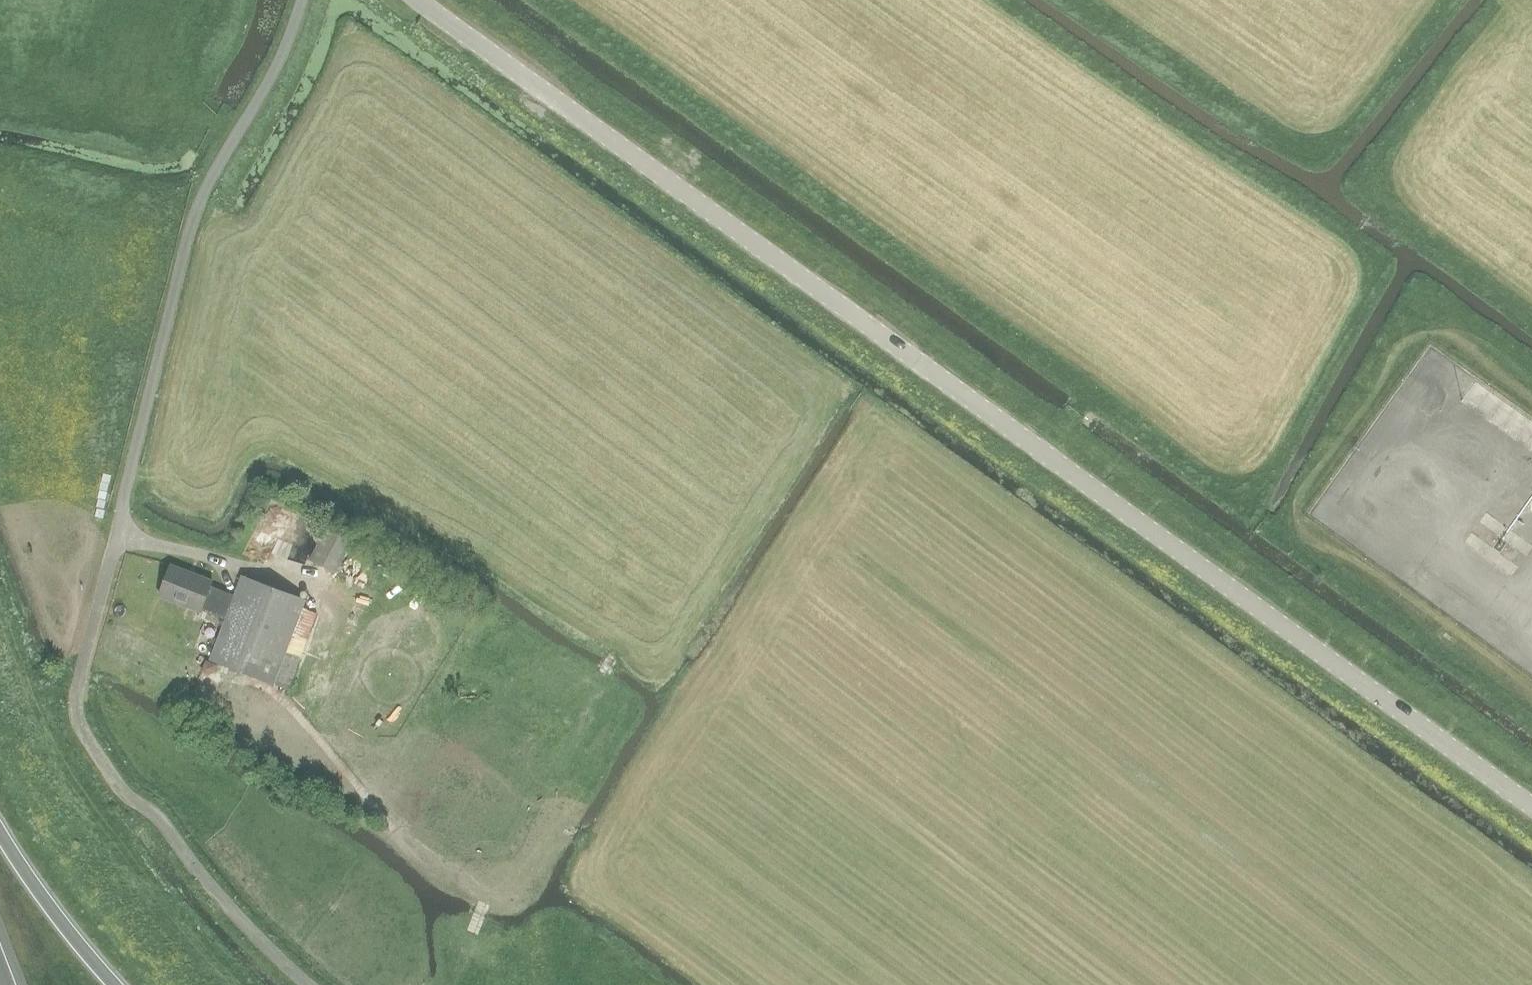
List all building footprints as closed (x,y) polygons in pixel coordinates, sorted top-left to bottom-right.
[(307,563),(318,533),(296,525),(285,555),(307,563)] [(310,561),(336,574),(354,538),(328,525),(310,561)] [(235,595),(211,586),(213,582),(171,566),(160,596),(202,611),(202,610),(226,619),(211,660),(289,690),(318,615),(303,608),(306,600),(243,576),(235,595)]
